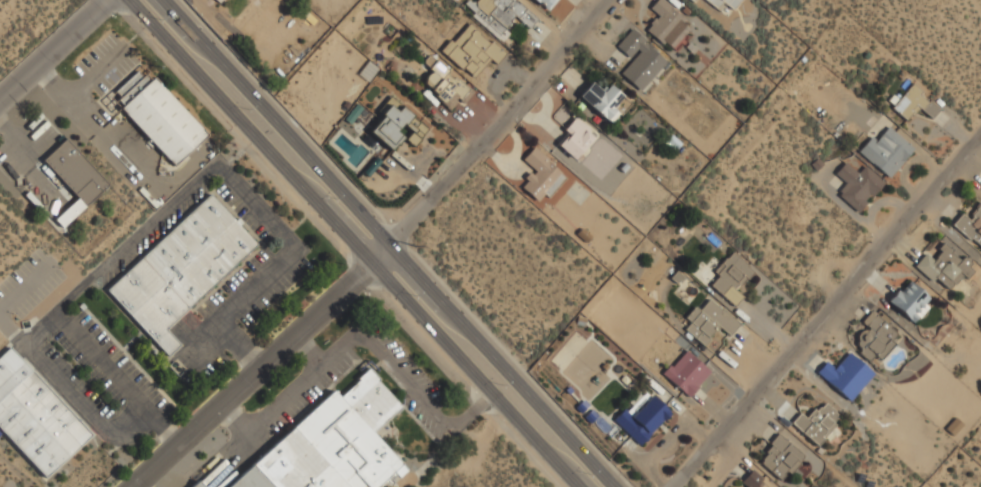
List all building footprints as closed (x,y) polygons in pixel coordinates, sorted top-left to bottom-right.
[(221,8),(227,0),(211,0),(221,8)] [(517,18),(529,28),(539,17),(519,0),(475,0),(467,10),(500,38),(517,18)] [(548,11),(558,0),(536,0),(548,11)] [(658,17),(648,25),(667,49),(692,30),(668,0),(658,0),(650,6),(658,17)] [(728,15),(741,0),(710,0),(728,15)] [(442,51),(474,79),(490,60),(495,65),(505,53),(469,21),(442,51)] [(670,59),(633,26),(616,45),(632,60),(621,72),(641,91),(670,59)] [(463,105),(475,89),(429,54),(423,62),(432,69),(421,84),(451,107),(457,100),(463,105)] [(173,165),(206,135),(143,65),(110,95),(173,165)] [(579,96),(613,125),(632,102),(607,81),(601,88),(592,80),(579,96)] [(931,117),(940,109),(914,83),(891,105),(906,121),(921,107),(931,117)] [(429,129),(394,98),(367,129),(392,151),(404,138),(414,146),(429,129)] [(567,136),(558,145),(574,160),(599,134),(577,114),(562,131),(567,136)] [(914,145),(889,127),(881,138),(872,132),(857,153),(892,177),(914,145)] [(77,198),(54,218),(62,227),(109,186),(66,137),(42,158),(77,198)] [(534,171),(520,186),(539,204),(565,176),(535,146),(522,159),(534,171)] [(837,193),(859,212),(885,182),(865,164),(858,171),(846,161),(834,174),(845,184),(837,193)] [(106,287),(166,355),(180,343),(165,327),(257,245),(212,194),(106,287)] [(980,247),(980,205),(980,204),(971,218),(961,212),(951,227),(980,247)] [(915,264),(947,292),(962,275),(966,279),(979,265),(949,238),(932,257),(926,252),(915,264)] [(713,271),(719,276),(711,285),(734,306),(744,295),(737,288),(754,270),(732,251),(713,271)] [(933,301),(908,277),(888,299),(913,322),(933,301)] [(711,299),(704,308),(698,302),(685,318),(690,322),(684,329),(706,346),(720,329),(729,336),(740,322),(711,299)] [(863,321),(868,326),(852,344),(870,360),(875,355),(880,359),(901,334),(873,310),(863,321)] [(45,477),(91,436),(11,347),(0,357),(0,427),(45,477)] [(711,372),(686,348),(663,372),(687,396),(711,372)] [(827,360),(817,371),(849,401),(875,372),(851,350),(835,367),(827,360)] [(402,467),(372,430),(400,407),(369,369),(337,395),(335,392),(238,472),(236,470),(215,486),(378,486),(402,467)] [(634,412),(625,405),(612,420),(642,445),(670,411),(649,394),(634,412)] [(823,401),(809,417),(802,411),(792,423),(817,445),(842,417),(823,401)] [(805,456),(780,434),(758,460),(781,480),(789,470),(801,480),(810,469),(801,461),(805,456)] [(747,486),(764,486),(768,482),(752,469),(741,482),(747,486)] [(199,479),(191,486),(192,486),(205,486),(199,479)]
